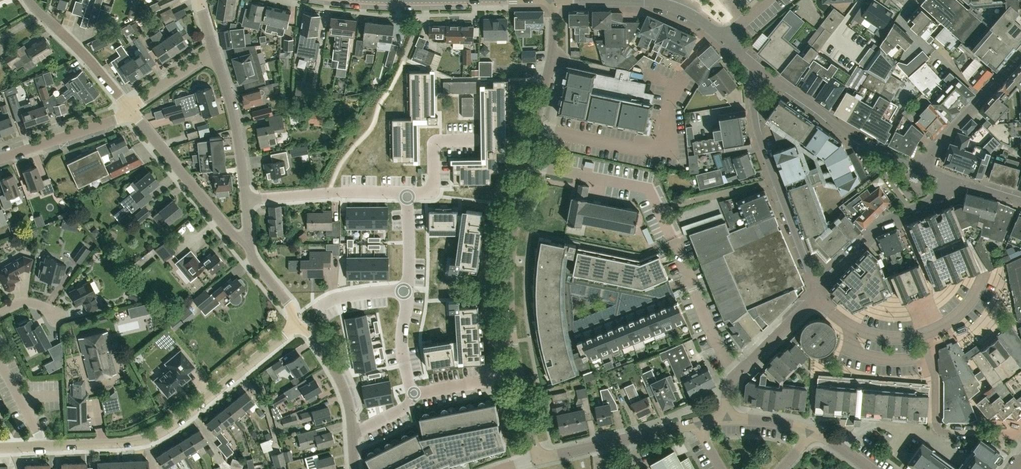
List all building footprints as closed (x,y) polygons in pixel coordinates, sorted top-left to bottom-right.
[(63,0),(59,0),(57,7),(64,10),(67,1),(63,0)] [(78,15),(82,2),(75,0),(71,13),(78,15)] [(130,7),(136,9),(139,0),(132,0),(130,7)] [(235,0),(219,0),(216,17),(232,19),(235,0)] [(988,26),(974,14),(958,0),(925,0),(921,5),(944,26),(950,30),(966,45),(970,46),(971,46),(980,36),(988,26)] [(1019,0),(1014,0),(1010,1),(1020,11),(1020,0),(1019,0)] [(1010,1),(986,3),(972,5),(978,10),(974,14),(988,26),(998,34),(1000,32),(1014,43),(1018,46),(1020,42),(1020,11),(1010,1)] [(83,16),(87,4),(82,2),(78,15),(83,16)] [(259,29),(261,20),(265,5),(263,5),(263,3),(258,2),(258,3),(252,2),(250,10),(247,9),(243,25),(259,29)] [(871,3),(864,14),(872,20),(879,10),(871,3)] [(95,23),(100,8),(93,6),(89,17),(89,18),(88,21),(95,23)] [(271,33),(273,24),(272,24),(276,7),(268,6),(264,22),(267,23),(265,31),(271,33)] [(938,23),(920,6),(919,8),(918,7),(918,8),(908,19),(907,20),(907,21),(908,22),(908,23),(911,25),(910,26),(924,38),(938,23)] [(163,18),(173,13),(171,7),(160,13),(163,18)] [(287,27),(291,11),(276,7),(272,24),(273,24),(279,25),(277,34),(283,35),(285,27),(287,27)] [(782,70),(780,72),(795,84),(802,74),(828,38),(845,16),(834,8),(817,30),(821,33),(812,46),(809,43),(800,55),(798,52),(797,52),(782,70)] [(525,27),(543,27),(543,10),(529,11),(529,18),(527,18),(527,22),(525,22),(525,27)] [(579,34),(579,10),(569,10),(570,26),(575,26),(575,33),(575,34),(579,34)] [(589,32),(589,25),(588,10),(579,10),(579,34),(579,41),(587,41),(587,37),(587,36),(585,36),(585,32),(589,32)] [(603,63),(616,66),(627,58),(622,54),(628,44),(638,28),(640,22),(623,22),(623,14),(623,13),(611,14),(611,10),(594,10),(594,26),(594,28),(605,28),(606,39),(596,39),(597,45),(600,50),(603,62),(603,63)] [(880,10),(873,20),(880,26),(888,16),(880,10)] [(529,18),(529,11),(515,11),(515,18),(515,27),(516,31),(520,31),(520,27),(525,27),(525,22),(527,22),(527,18),(529,18)] [(181,30),(173,20),(176,18),(173,13),(163,18),(166,24),(165,25),(172,34),(170,35),(179,50),(188,44),(184,38),(189,35),(184,28),(181,30)] [(297,54),(299,54),(317,58),(320,42),(315,42),(320,16),(318,15),(317,14),(314,14),(313,14),(305,13),(297,54)] [(116,17),(110,15),(108,22),(114,24),(116,17)] [(643,46),(655,19),(648,15),(641,31),(644,32),(638,44),(643,46)] [(89,17),(85,16),(85,17),(83,17),(80,26),(86,28),(88,21),(89,18),(89,17)] [(336,34),(335,47),(334,47),(332,59),(338,60),(341,48),(344,19),(341,18),(341,17),(335,16),(335,18),(332,17),(330,33),(336,34)] [(341,48),(338,60),(339,60),(337,67),(346,69),(348,49),(350,35),(354,36),(356,20),(354,20),(354,18),(348,17),(348,19),(347,19),(344,19),(341,48)] [(780,68),(797,48),(783,36),(792,25),(783,18),(768,36),(771,38),(760,51),(780,68)] [(485,38),(497,38),(497,36),(507,36),(507,19),(485,19),(485,38)] [(655,37),(662,22),(655,19),(643,46),(647,48),(652,38),(649,37),(650,35),(655,37)] [(143,32),(136,21),(131,24),(130,23),(130,24),(132,27),(137,35),(143,32)] [(378,40),(380,23),(366,21),(364,37),(363,39),(358,38),(356,55),(363,55),(364,45),(369,46),(377,47),(377,44),(378,40)] [(380,23),(378,40),(392,41),(394,24),(380,23)] [(666,45),(674,27),(664,23),(653,49),(658,51),(662,44),(666,45)] [(905,32),(897,24),(896,23),(895,25),(894,23),(880,45),(887,53),(894,45),(899,49),(902,45),(905,48),(913,40),(905,33),(905,32)] [(430,37),(448,37),(448,25),(430,25),(430,37)] [(464,48),(464,42),(464,25),(448,25),(448,37),(448,42),(454,42),(454,48),(463,48),(464,48)] [(473,48),(473,25),(464,25),(464,42),(464,48),(463,48),(463,59),(463,63),(469,63),(469,59),(469,48),(473,48)] [(966,45),(950,30),(944,26),(935,36),(941,41),(941,43),(952,52),(951,54),(960,62),(958,64),(967,79),(977,88),(978,88),(979,88),(980,88),(992,73),(992,72),(992,71),(967,49),(966,45)] [(998,34),(988,26),(980,36),(1006,58),(1016,47),(1016,48),(1018,46),(1014,43),(1000,32),(998,34)] [(233,47),(243,46),(246,46),(244,27),(240,27),(230,29),(233,47)] [(688,56),(696,37),(674,27),(666,45),(662,53),(681,62),(688,56)] [(223,48),(233,47),(230,29),(220,31),(223,48)] [(165,38),(159,30),(154,33),(160,42),(160,41),(170,56),(179,50),(170,35),(165,38)] [(160,42),(154,33),(151,36),(156,44),(152,47),(162,61),(170,56),(160,41),(160,42)] [(996,70),(1007,58),(1006,58),(980,36),(971,46),(972,47),(971,48),(996,70)] [(136,55),(131,58),(142,75),(152,68),(144,57),(149,53),(138,37),(133,40),(138,48),(135,51),(135,53),(136,55)] [(44,40),(44,39),(27,50),(34,62),(51,51),(47,45),(49,44),(46,39),(44,40)] [(98,39),(92,42),(93,43),(91,43),(95,51),(102,48),(98,39)] [(293,50),(293,39),(285,39),(285,50),(293,50)] [(390,46),(385,65),(392,67),(398,45),(391,43),(390,46)] [(717,60),(721,56),(710,43),(697,53),(698,54),(684,69),(699,84),(702,79),(709,67),(717,60)] [(238,70),(261,63),(256,45),(246,46),(243,46),(246,54),(232,58),(234,66),(236,65),(238,70)] [(424,64),(430,67),(431,64),(435,53),(417,45),(413,56),(411,59),(424,64)] [(858,86),(861,87),(859,91),(855,89),(852,94),(847,91),(835,110),(835,111),(848,118),(889,55),(881,46),(880,46),(873,57),(864,69),(854,81),(853,83),(858,86)] [(115,67),(119,73),(124,70),(131,81),(142,75),(131,58),(130,58),(127,53),(123,47),(119,50),(118,52),(120,55),(111,61),(111,62),(115,67)] [(973,94),(973,93),(973,92),(950,70),(941,79),(926,61),(930,57),(923,50),(909,62),(916,69),(934,85),(936,83),(961,106),(964,103),(965,103),(973,95),(973,94)] [(10,65),(20,58),(15,51),(5,58),(10,65)] [(523,61),(536,61),(536,51),(523,51),(523,61)] [(861,126),(897,64),(896,63),(889,55),(848,118),(861,126)] [(479,75),(492,75),(492,60),(479,60),(479,75)] [(723,68),(717,60),(709,67),(702,79),(707,85),(713,81),(723,95),(736,85),(723,67),(723,68)] [(816,97),(833,71),(818,61),(801,87),(816,97)] [(896,63),(897,64),(909,77),(916,69),(909,62),(907,64),(899,61),(896,63)] [(266,83),(261,63),(238,70),(239,74),(237,75),(239,82),(252,78),(255,86),(266,83)] [(833,71),(816,97),(830,108),(853,72),(839,63),(833,71)] [(992,123),(1020,121),(1020,64),(997,90),(985,104),(979,110),(992,123)] [(615,77),(568,67),(564,85),(566,85),(564,95),(562,95),(559,113),(647,131),(654,94),(645,92),(647,83),(630,80),(632,71),(628,70),(628,69),(617,67),(615,77)] [(934,85),(916,69),(909,77),(908,77),(937,105),(934,108),(938,112),(945,121),(948,118),(950,120),(959,110),(958,109),(961,106),(936,83),(934,85)] [(73,94),(90,81),(81,70),(68,80),(69,81),(65,84),(73,94)] [(433,115),(433,100),(432,70),(411,71),(412,113),(412,118),(393,119),(394,161),(415,161),(414,119),(429,119),(429,123),(438,123),(438,115),(433,115)] [(881,117),(894,94),(902,81),(891,74),(883,88),(884,88),(861,126),(861,127),(868,131),(869,130),(878,136),(884,139),(888,131),(893,123),(881,117)] [(38,88),(45,86),(42,75),(34,77),(38,88)] [(507,161),(505,94),(505,79),(494,80),(494,86),(484,86),(484,89),(481,89),(481,95),(484,95),(485,161),(453,162),(454,183),(491,182),(490,172),(497,172),(497,161),(507,161)] [(85,102),(98,93),(90,81),(73,94),(78,101),(82,97),(85,102)] [(243,94),(245,99),(245,100),(244,102),(244,104),(246,105),(247,107),(263,102),(261,95),(274,91),(273,84),(259,88),(259,89),(243,94)] [(49,97),(49,96),(46,85),(45,86),(38,88),(41,99),(49,97)] [(177,98),(179,104),(163,109),(165,117),(171,115),(182,112),(181,111),(215,101),(211,86),(195,91),(195,92),(177,98)] [(314,103),(316,93),(306,91),(304,102),(314,103)] [(53,106),(59,104),(68,98),(63,92),(55,98),(53,94),(49,96),(49,97),(52,106),(53,106)] [(18,106),(19,106),(16,96),(15,96),(14,93),(7,96),(8,98),(11,108),(18,106)] [(35,100),(33,96),(29,97),(30,101),(30,102),(37,122),(49,118),(44,105),(38,106),(36,99),(35,100)] [(822,128),(780,99),(779,101),(764,107),(767,114),(769,115),(766,120),(770,123),(780,149),(777,151),(780,160),(782,166),(783,169),(798,163),(801,159),(805,153),(808,149),(822,128)] [(218,112),(215,101),(181,111),(182,112),(171,115),(173,122),(184,119),(184,117),(196,113),(201,111),(202,116),(218,112)] [(30,102),(19,106),(18,106),(23,119),(25,126),(37,122),(30,102)] [(56,116),(66,113),(63,103),(53,106),(56,116)] [(947,123),(945,121),(938,112),(934,108),(935,108),(930,103),(920,114),(921,115),(915,122),(925,132),(933,139),(947,123)] [(911,122),(918,115),(909,106),(902,114),(904,115),(903,115),(911,122)] [(255,118),(272,114),(271,107),(253,111),(255,118)] [(748,138),(745,118),(747,118),(746,110),(719,114),(721,127),(713,128),(715,137),(695,141),(692,126),(686,127),(688,146),(693,145),(695,154),(723,149),(723,150),(752,145),(751,137),(748,138)] [(261,147),(277,144),(275,132),(285,131),(282,114),(270,117),(271,125),(258,127),(261,147)] [(914,155),(916,151),(914,150),(918,141),(925,133),(911,122),(903,115),(889,144),(912,154),(914,155)] [(14,130),(9,117),(0,121),(0,129),(2,134),(14,130)] [(968,134),(978,124),(972,118),(962,129),(968,134)] [(1000,141),(1004,144),(1011,147),(1010,137),(1020,136),(1020,145),(1020,121),(992,123),(987,128),(990,131),(1000,141)] [(821,158),(835,137),(822,128),(808,149),(821,158)] [(189,139),(198,136),(196,130),(187,133),(189,139)] [(221,139),(221,135),(209,136),(210,140),(197,141),(198,154),(192,155),(193,162),(199,161),(200,172),(201,172),(213,170),(213,171),(222,170),(223,170),(225,169),(222,139),(221,139)] [(950,147),(946,160),(976,171),(983,153),(991,146),(984,140),(976,149),(969,148),(970,138),(958,136),(955,148),(950,147)] [(128,149),(123,137),(108,143),(107,141),(96,147),(102,161),(103,161),(101,156),(111,152),(113,156),(128,149)] [(829,164),(847,154),(842,142),(835,137),(821,158),(829,164)] [(1011,152),(1012,147),(1011,147),(1004,144),(1000,141),(997,146),(1004,149),(1003,153),(1001,153),(1000,156),(996,155),(989,179),(1002,182),(1009,158),(1007,158),(1009,151),(1011,152)] [(307,146),(300,147),(302,155),(309,153),(307,146)] [(110,177),(102,161),(96,147),(73,158),(85,183),(99,177),(101,181),(110,177)] [(1012,147),(1011,152),(1020,157),(1020,152),(1012,147)] [(110,177),(142,162),(133,152),(131,148),(128,149),(113,156),(109,158),(111,162),(105,165),(103,161),(102,161),(110,177)] [(829,164),(821,158),(808,149),(805,153),(801,159),(798,163),(783,169),(786,176),(788,181),(791,190),(812,182),(813,185),(823,181),(825,180),(829,181),(836,181),(829,164)] [(267,178),(287,174),(286,169),(287,169),(289,166),(287,151),(274,154),(275,161),(274,163),(265,164),(267,178)] [(725,171),(751,162),(748,152),(740,155),(739,154),(732,156),(721,160),(715,162),(718,169),(720,169),(720,171),(725,170),(725,171)] [(841,193),(860,180),(847,154),(829,164),(836,181),(841,193)] [(85,183),(73,158),(65,162),(66,164),(77,187),(85,183)] [(1015,186),(1020,166),(1017,165),(1018,161),(1009,158),(1002,182),(1015,186)] [(747,176),(747,175),(754,172),(751,162),(725,171),(728,180),(739,176),(740,179),(747,176)] [(41,180),(36,166),(23,170),(30,190),(39,187),(42,196),(54,191),(49,177),(41,180)] [(700,189),(723,183),(720,171),(720,169),(696,174),(700,189)] [(201,172),(202,172),(202,174),(203,177),(204,177),(209,183),(214,182),(215,189),(216,189),(217,196),(228,195),(227,188),(231,187),(230,186),(232,186),(232,180),(230,180),(229,174),(223,175),(223,170),(222,170),(213,171),(213,170),(201,172)] [(159,183),(149,171),(138,180),(137,178),(130,183),(136,191),(131,194),(141,206),(152,197),(148,192),(159,183)] [(660,173),(655,175),(663,196),(668,194),(660,173)] [(12,206),(8,197),(19,193),(12,174),(0,179),(0,181),(5,193),(0,195),(0,196),(4,209),(12,206)] [(793,203),(817,194),(813,185),(812,182),(791,190),(788,191),(793,203)] [(587,201),(589,186),(579,184),(576,197),(573,196),(567,223),(582,226),(583,221),(635,231),(639,211),(601,204),(602,198),(595,196),(594,202),(587,201)] [(863,199),(857,203),(854,199),(846,205),(845,206),(846,206),(853,214),(857,210),(861,214),(856,219),(864,228),(891,201),(879,187),(870,194),(867,190),(860,196),(863,199)] [(727,219),(743,213),(770,202),(765,190),(738,201),(741,210),(733,213),(732,210),(729,211),(725,201),(720,202),(727,219)] [(828,224),(827,221),(817,194),(793,203),(804,233),(828,224)] [(978,221),(984,198),(967,194),(964,205),(964,206),(959,204),(953,207),(953,206),(953,207),(965,239),(969,237),(978,241),(978,240),(980,235),(985,223),(978,221)] [(992,226),(996,210),(998,202),(984,198),(978,221),(985,223),(992,226)] [(168,223),(182,211),(172,200),(152,217),(158,224),(164,218),(168,223)] [(774,214),(770,202),(743,213),(727,219),(731,227),(732,231),(737,229),(733,220),(736,219),(744,216),(748,225),(773,214),(774,214)] [(138,224),(151,213),(145,206),(132,217),(138,224)] [(271,235),(282,234),(281,218),(282,218),(281,206),(269,207),(270,219),(269,219),(271,235)] [(347,206),(347,229),(361,229),(361,206),(347,206)] [(361,206),(361,229),(375,229),(375,206),(361,206)] [(375,206),(375,229),(389,229),(389,206),(375,206)] [(944,247),(962,240),(965,239),(953,207),(953,206),(931,215),(944,247)] [(130,214),(125,207),(114,216),(119,223),(130,214)] [(429,211),(429,230),(458,230),(458,211),(444,211),(444,207),(443,208),(443,211),(429,211)] [(450,266),(449,272),(463,273),(464,268),(469,268),(469,271),(470,272),(470,268),(471,269),(478,269),(480,255),(483,255),(484,254),(480,254),(481,252),(483,235),(486,236),(486,235),(483,235),(483,231),(484,226),(481,226),(481,222),(482,214),(482,213),(483,213),(486,214),(486,213),(483,212),(467,210),(464,230),(460,262),(451,261),(450,266)] [(1002,241),(1012,216),(996,210),(992,226),(985,223),(980,235),(1002,241)] [(332,223),(332,211),(324,211),(324,213),(309,213),(309,229),(327,229),(327,235),(340,235),(340,223),(332,223)] [(861,232),(843,212),(831,223),(829,221),(827,221),(828,224),(804,233),(812,253),(817,252),(826,262),(861,232)] [(730,326),(735,332),(740,328),(735,320),(748,310),(763,329),(803,289),(802,285),(804,284),(780,229),(779,229),(773,214),(748,225),(732,231),(731,227),(728,227),(726,221),(689,233),(690,235),(702,265),(727,327),(730,326)] [(1020,214),(1017,221),(1016,220),(1011,231),(1007,242),(1020,247),(1020,214)] [(935,289),(957,279),(944,247),(931,215),(908,224),(935,289)] [(61,227),(68,229),(70,222),(63,220),(61,227)] [(100,232),(96,227),(90,232),(94,237),(100,232)] [(905,248),(897,229),(889,232),(887,233),(899,262),(897,263),(899,268),(899,267),(899,268),(900,268),(905,265),(899,250),(905,248)] [(304,232),(298,237),(303,242),(308,238),(304,232)] [(899,262),(887,233),(884,234),(885,234),(877,237),(884,256),(890,253),(893,259),(891,260),(895,270),(899,268),(899,267),(899,268),(897,263),(899,262)] [(553,381),(576,373),(571,357),(567,341),(564,325),(562,309),(561,293),(562,277),(563,261),(564,254),(574,256),(575,249),(576,245),(565,242),(565,245),(551,242),(551,240),(539,237),(536,258),(534,276),(534,294),(535,312),(537,330),(540,347),(544,365),(548,375),(550,374),(553,381)] [(957,279),(979,270),(979,269),(962,240),(944,247),(957,279)] [(978,240),(978,241),(975,246),(989,271),(992,269),(994,268),(978,240)] [(80,264),(90,250),(83,245),(73,259),(80,264)] [(1019,250),(1016,251),(1014,248),(1011,246),(1006,249),(1012,261),(1006,263),(1012,292),(1020,290),(1020,249),(1019,250)] [(174,253),(169,247),(160,255),(165,260),(174,253)] [(640,260),(579,247),(573,274),(643,288),(668,277),(658,252),(640,260)] [(885,278),(880,265),(877,258),(867,249),(856,261),(858,263),(854,267),(852,265),(841,277),(843,279),(839,283),(837,281),(829,290),(832,293),(830,294),(839,303),(840,301),(852,312),(867,306),(866,304),(872,301),(873,304),(887,298),(886,296),(890,294),(891,294),(891,293),(896,291),(890,276),(885,278)] [(330,265),(330,252),(311,251),(311,260),(302,260),(302,276),(324,276),(324,265),(330,265)] [(194,257),(184,265),(180,260),(175,263),(179,268),(183,265),(193,277),(206,266),(211,273),(224,263),(216,253),(212,256),(210,254),(199,263),(194,257)] [(32,259),(23,256),(0,269),(0,280),(4,288),(6,290),(7,291),(10,291),(12,290),(13,289),(14,287),(14,285),(14,283),(19,279),(17,276),(16,275),(17,273),(19,273),(22,272),(22,270),(28,272),(32,259)] [(56,262),(56,260),(45,257),(44,262),(40,261),(38,277),(40,278),(39,279),(50,282),(51,280),(59,283),(61,274),(64,275),(66,265),(56,262)] [(347,257),(347,280),(361,279),(361,257),(347,257)] [(361,257),(361,279),(375,279),(375,257),(361,257)] [(375,257),(375,279),(389,279),(389,257),(375,257)] [(915,297),(929,291),(918,264),(904,270),(915,297)] [(915,297),(904,270),(890,276),(896,291),(897,291),(902,303),(915,297)] [(238,280),(237,279),(236,278),(232,281),(231,279),(212,293),(218,300),(228,292),(232,297),(229,299),(231,301),(231,302),(232,302),(233,302),(233,303),(234,303),(235,303),(236,303),(237,303),(238,302),(239,302),(239,301),(240,301),(240,300),(240,299),(241,299),(241,298),(241,297),(240,296),(240,295),(239,294),(238,293),(244,288),(243,287),(243,286),(244,284),(240,279),(238,280)] [(100,306),(94,296),(96,295),(89,282),(70,292),(77,305),(83,301),(89,312),(100,306)] [(201,310),(214,299),(205,289),(192,299),(201,310)] [(1020,306),(1020,290),(1012,292),(1014,307),(1020,306)] [(463,300),(450,301),(450,307),(450,312),(459,311),(463,364),(482,362),(485,361),(482,361),(481,348),(484,348),(484,347),(481,347),(480,334),(483,334),(483,333),(480,333),(478,305),(470,306),(470,305),(470,303),(469,303),(470,306),(464,306),(463,300)] [(590,360),(686,321),(678,301),(577,342),(584,359),(589,357),(590,360)] [(149,313),(146,302),(132,306),(135,316),(149,313)] [(185,323),(195,316),(187,306),(177,314),(185,323)] [(367,314),(345,318),(348,332),(369,327),(367,314)] [(177,315),(168,321),(175,330),(183,323),(177,315)] [(828,353),(829,352),(830,351),(831,350),(832,350),(833,349),(833,348),(834,347),(835,346),(835,344),(835,343),(836,342),(836,341),(836,340),(836,339),(836,337),(836,336),(836,335),(836,333),(835,332),(835,330),(834,328),(833,327),(832,326),(831,325),(830,324),(828,322),(826,321),(825,321),(824,320),(821,320),(819,319),(818,319),(815,320),(814,320),(812,321),(811,321),(809,322),(807,324),(790,340),(795,345),(805,355),(808,352),(809,353),(810,354),(813,355),(814,355),(816,356),(817,356),(819,356),(821,356),(823,355),(825,354),(827,353),(828,353)] [(34,329),(30,321),(27,323),(27,321),(19,325),(20,326),(17,328),(27,345),(33,342),(38,351),(51,345),(41,325),(34,329)] [(965,324),(956,327),(955,329),(956,332),(958,333),(967,329),(968,327),(967,325),(965,324)] [(369,327),(348,332),(350,345),(372,341),(369,327)] [(741,347),(751,339),(742,327),(740,328),(735,332),(732,334),(741,347)] [(1011,327),(997,338),(1020,369),(1020,340),(1011,327)] [(90,379),(116,373),(110,350),(112,349),(107,331),(79,338),(90,379)] [(157,338),(160,342),(164,339),(168,343),(173,339),(166,331),(157,338)] [(1020,370),(1020,369),(997,338),(980,350),(1000,378),(1004,383),(1020,370)] [(375,355),(372,341),(350,345),(353,359),(375,355)] [(964,354),(956,342),(952,345),(950,342),(947,345),(947,347),(958,375),(960,381),(962,384),(974,375),(962,357),(961,356),(964,354)] [(453,344),(424,348),(427,367),(436,366),(441,365),(442,368),(442,365),(456,363),(453,344)] [(683,372),(692,368),(693,367),(683,346),(682,347),(680,344),(665,350),(666,353),(672,366),(676,375),(683,372)] [(805,355),(795,345),(790,349),(788,347),(779,356),(777,354),(770,361),(772,363),(765,370),(775,380),(775,383),(779,383),(800,361),(802,363),(808,357),(805,355)] [(958,375),(947,347),(940,350),(939,350),(938,351),(940,351),(942,357),(939,358),(939,360),(939,361),(940,373),(940,375),(942,375),(943,380),(943,381),(945,380),(947,386),(960,381),(958,375)] [(172,391),(176,388),(176,387),(190,374),(186,370),(194,363),(181,348),(167,361),(171,365),(156,378),(169,393),(171,391),(172,391)] [(991,385),(1000,378),(980,350),(977,353),(972,357),(991,385)] [(308,368),(300,354),(287,363),(283,365),(280,360),(272,366),(266,369),(274,381),(279,377),(276,373),(285,368),(288,372),(291,369),(296,376),(308,368)] [(375,355),(353,359),(355,372),(377,368),(375,355)] [(611,361),(604,363),(607,369),(613,367),(611,361)] [(702,369),(700,364),(693,367),(692,368),(704,391),(716,385),(707,367),(702,369)] [(437,373),(437,368),(431,368),(431,380),(451,380),(451,373),(437,373)] [(692,368),(683,372),(676,375),(679,381),(685,379),(692,397),(704,391),(692,368)] [(652,370),(651,369),(641,373),(646,386),(652,384),(663,408),(673,404),(672,401),(675,400),(672,392),(676,390),(669,375),(657,381),(652,370)] [(585,382),(596,378),(593,370),(583,374),(585,382)] [(1004,383),(1020,404),(1020,406),(1020,370),(1004,383)] [(968,398),(980,390),(977,386),(980,384),(974,375),(962,384),(966,394),(968,398)] [(927,423),(929,387),(818,378),(815,414),(849,417),(849,421),(854,421),(854,423),(861,423),(861,417),(927,423)] [(1020,404),(1004,383),(1000,378),(991,385),(993,387),(992,388),(1011,413),(1017,419),(1020,416),(1020,406),(1020,404)] [(283,393),(270,400),(271,401),(273,405),(286,398),(288,401),(302,392),(306,398),(307,398),(309,402),(316,398),(314,394),(320,390),(314,379),(307,384),(304,379),(283,392),(283,393)] [(390,380),(376,383),(380,404),(394,402),(390,380)] [(782,389),(771,388),(754,385),(755,382),(749,381),(747,384),(744,399),(752,400),(751,402),(763,404),(763,408),(773,409),(773,406),(784,407),(785,404),(799,406),(799,410),(804,410),(807,390),(782,386),(782,389)] [(944,403),(960,396),(966,394),(962,384),(960,381),(947,386),(944,387),(944,400),(945,402),(944,403)] [(376,383),(362,385),(366,407),(380,404),(376,383)] [(639,400),(631,384),(625,387),(638,416),(653,409),(647,396),(639,400)] [(571,411),(574,429),(587,426),(585,416),(592,414),(588,395),(586,387),(577,389),(579,398),(581,397),(582,403),(577,404),(578,410),(571,411)] [(600,423),(613,421),(609,405),(617,403),(608,388),(600,389),(603,404),(596,406),(600,423)] [(1003,419),(1011,413),(992,388),(983,394),(997,412),(1003,419)] [(72,392),(68,392),(69,405),(67,405),(68,419),(70,419),(70,429),(91,428),(90,418),(86,418),(85,399),(88,398),(88,391),(85,392),(72,392)] [(553,401),(568,398),(566,391),(552,394),(553,401)] [(236,400),(246,413),(246,412),(245,411),(249,407),(254,403),(246,392),(236,400)] [(970,422),(976,420),(968,398),(966,394),(960,396),(959,422),(970,422)] [(959,422),(960,396),(944,403),(944,417),(949,422),(959,422)] [(981,399),(982,400),(976,404),(988,418),(997,412),(985,396),(981,399)] [(243,429),(245,428),(238,419),(246,413),(236,400),(226,408),(243,429)] [(507,446),(501,428),(500,428),(500,426),(499,421),(500,421),(496,402),(431,415),(420,418),(423,431),(424,436),(421,437),(418,432),(366,458),(372,468),(441,468),(439,465),(450,460),(450,461),(450,463),(507,446)] [(275,419),(284,416),(277,405),(272,409),(275,419)] [(331,418),(327,406),(300,414),(302,421),(314,418),(315,423),(331,418)] [(564,413),(562,406),(555,407),(557,419),(559,418),(562,431),(574,429),(571,411),(564,413)] [(254,410),(259,416),(263,412),(259,407),(258,407),(254,410)] [(243,429),(226,408),(216,416),(225,427),(229,423),(231,425),(234,422),(241,431),(243,429)] [(283,427),(298,423),(295,415),(281,419),(283,427)] [(229,441),(220,431),(225,427),(216,416),(206,425),(215,435),(221,442),(217,445),(226,457),(233,451),(226,443),(229,441)] [(317,436),(315,429),(297,434),(301,449),(317,445),(317,447),(333,443),(330,432),(317,436)] [(196,449),(207,442),(200,431),(189,438),(196,449)] [(196,449),(189,438),(178,444),(185,456),(183,457),(187,463),(191,460),(188,457),(198,451),(196,449)] [(997,462),(993,460),(999,453),(980,439),(963,462),(962,461),(957,468),(922,443),(907,463),(914,468),(913,468),(992,468),(997,462)] [(275,440),(265,443),(268,453),(278,451),(275,440)] [(174,462),(183,457),(185,456),(178,444),(167,451),(174,462)] [(210,456),(214,453),(211,447),(206,450),(210,456)] [(286,462),(293,460),(290,450),(283,452),(286,462)] [(174,462),(167,451),(156,458),(163,468),(164,468),(174,462)] [(675,451),(652,464),(655,468),(695,468),(688,458),(681,462),(675,451)] [(276,466),(285,464),(281,452),(273,455),(276,466)] [(307,465),(308,468),(312,468),(318,467),(319,468),(330,468),(335,468),(332,456),(319,460),(317,454),(305,457),(307,465)] [(253,460),(253,459),(252,458),(246,459),(248,467),(243,468),(255,468),(253,460)] [(230,465),(230,466),(240,468),(241,468),(243,463),(231,459),(230,465)]
